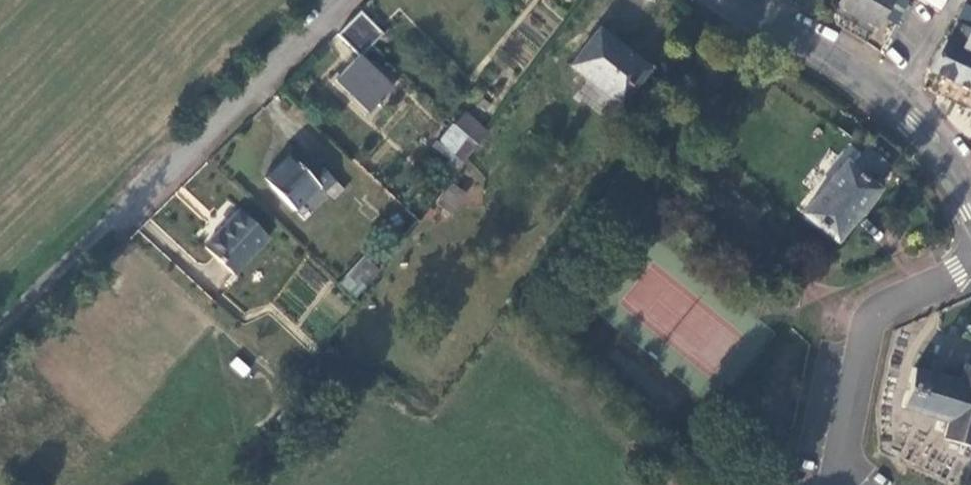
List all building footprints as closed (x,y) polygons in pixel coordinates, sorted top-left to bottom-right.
[(905,0),(836,0),(874,22),(881,11),(893,18),(905,0)] [(945,0),(916,0),(942,9),(945,0)] [(375,29),(355,7),(341,19),(363,41),(375,29)] [(363,41),(341,19),(331,31),(350,53),(363,41)] [(970,90),(970,24),(960,47),(944,39),(926,69),(970,90)] [(566,68),(618,107),(643,72),(591,34),(566,68)] [(360,111),(384,87),(352,55),(326,79),(360,111)] [(434,144),(460,166),(490,131),(464,109),(434,144)] [(909,152),(879,131),(863,148),(864,150),(889,168),(894,172),(909,152)] [(889,168),(864,150),(855,161),(846,156),(794,213),(838,243),(885,186),(878,181),(889,168)] [(326,183),(303,160),(293,171),(274,154),(250,176),(281,208),(305,186),(313,195),(326,183)] [(451,212),(468,198),(455,182),(438,197),(451,212)] [(256,245),(230,215),(193,251),(220,280),(256,245)] [(327,294),(344,310),(355,298),(338,282),(327,294)] [(963,361),(957,379),(911,366),(900,405),(947,420),(942,438),(970,447),(970,363),(963,361)]
